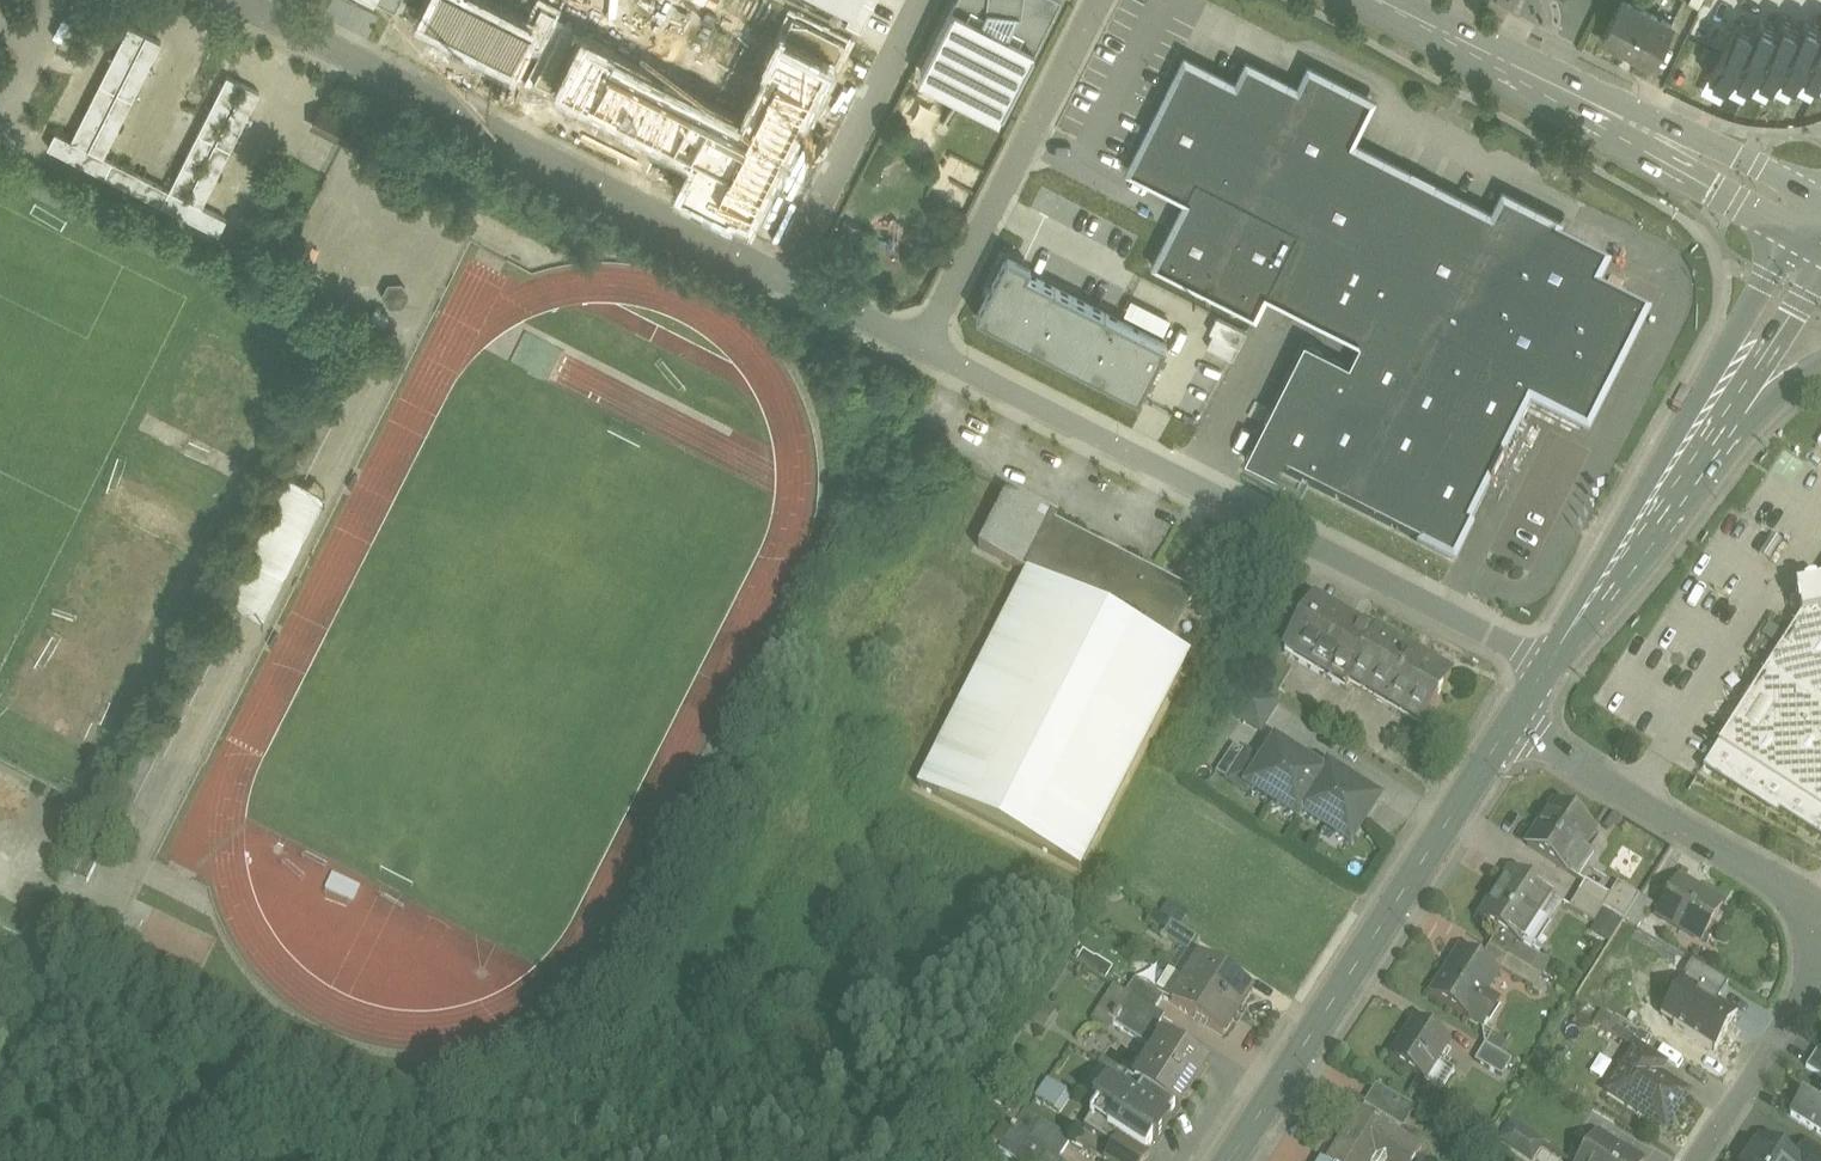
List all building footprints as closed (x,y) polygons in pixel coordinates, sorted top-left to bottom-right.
[(400,0),(379,0),(396,9),(400,0)] [(499,0),(423,0),(415,16),(516,67),(539,20),(499,0)] [(862,27),(875,0),(859,0),(856,6),(849,20),(862,27)] [(1060,0),(957,0),(922,69),(1005,110),(1060,0)] [(1626,0),(1620,0),(1601,38),(1653,64),(1674,24),(1626,0)] [(1756,27),(1734,73),(1754,83),(1781,27),(1761,17),(1756,27)] [(1736,18),(1709,73),(1729,83),(1734,73),(1756,27),(1736,18)] [(1779,73),(1797,82),(1802,72),(1820,34),(1820,25),(1807,18),(1802,27),(1779,73)] [(1781,27),(1758,75),(1775,83),(1779,73),(1802,27),(1785,19),(1781,27)] [(150,34),(132,26),(78,134),(95,143),(150,34)] [(617,48),(581,30),(554,84),(724,169),(716,186),(756,206),(829,60),(790,41),(746,128),(611,61),(617,48)] [(150,34),(95,143),(112,151),(167,43),(150,34)] [(1802,72),(1820,81),(1820,80),(1820,34),(1802,72)] [(1495,218),(1427,184),(1431,176),(1415,169),(1412,176),(1343,141),(1365,99),(1312,72),(1301,93),(1250,67),(1239,89),(1188,63),(1133,171),(1185,197),(1152,261),(1256,314),(1267,292),(1268,293),(1279,272),(1327,297),(1317,318),(1361,340),(1350,361),(1305,338),(1245,456),(1453,562),(1534,402),(1585,427),(1640,319),(1589,293),(1600,271),(1548,245),(1559,224),(1506,197),(1495,218)] [(247,83),(231,74),(176,182),(192,191),(247,83)] [(247,83),(192,191),(210,200),(264,91),(247,83)] [(61,129),(53,144),(221,229),(229,214),(61,129)] [(862,227),(846,219),(835,242),(851,250),(862,227)] [(1146,385),(1171,334),(1028,265),(1035,250),(1013,239),(981,306),(1146,385)] [(1003,494),(979,483),(969,504),(993,515),(1003,494)] [(1195,595),(1056,523),(1059,517),(1008,491),(978,549),(1027,574),(918,787),(1080,869),(1190,654),(1170,644),(1195,595)] [(1801,621),(1729,729),(1702,772),(1777,820),(1780,816),(1820,842),(1820,588),(1795,593),(1799,608),(1801,621)] [(1374,638),(1313,601),(1284,650),(1346,686),(1349,681),(1374,638)] [(1450,678),(1377,633),(1374,638),(1349,681),(1421,725),(1450,678)] [(1248,787),(1273,803),(1301,760),(1276,743),(1248,787)] [(1324,775),(1301,760),(1273,803),(1298,819),(1302,813),(1324,775)] [(1353,785),(1328,769),(1324,775),(1302,813),(1325,828),(1353,785)] [(1378,801),(1353,785),(1325,828),(1350,844),(1378,801)] [(1593,831),(1554,806),(1527,848),(1566,873),(1593,831)] [(1511,872),(1480,920),(1499,932),(1520,945),(1551,898),(1511,872)] [(1723,909),(1679,880),(1656,915),(1701,944),(1723,909)] [(1610,897),(1586,883),(1578,895),(1603,910),(1611,898),(1610,897)] [(1640,898),(1618,885),(1610,897),(1611,898),(1603,910),(1624,922),(1640,898)] [(1603,910),(1578,895),(1569,910),(1594,925),(1603,910)] [(1640,898),(1624,922),(1638,931),(1653,906),(1640,898)] [(1623,923),(1603,912),(1591,932),(1611,944),(1623,923)] [(1200,941),(1172,923),(1163,937),(1191,955),(1200,941)] [(1520,945),(1499,932),(1491,946),(1507,956),(1541,977),(1550,963),(1520,945)] [(1497,974),(1460,950),(1430,997),(1482,1030),(1494,1011),(1480,1002),(1497,974)] [(1541,977),(1507,956),(1499,970),(1533,991),(1541,977)] [(1252,992),(1201,959),(1186,982),(1238,1015),(1252,992)] [(1719,999),(1727,985),(1693,965),(1685,978),(1719,999)] [(1186,982),(1172,973),(1160,991),(1174,1000),(1172,1005),(1223,1038),(1238,1015),(1186,982)] [(1163,998),(1135,980),(1126,994),(1132,997),(1155,1011),(1163,998)] [(1713,997),(1689,982),(1665,1021),(1716,1052),(1737,1018),(1710,1002),(1713,997)] [(1155,1011),(1132,997),(1121,1014),(1119,1012),(1114,1020),(1116,1022),(1114,1026),(1123,1031),(1123,1030),(1116,1025),(1124,1013),(1163,1038),(1163,1037),(1155,1032),(1165,1017),(1155,1011)] [(1593,1026),(1614,1038),(1622,1025),(1602,1012),(1593,1026)] [(1105,1049),(1112,1028),(1093,1021),(1086,1042),(1105,1049)] [(1450,1043),(1415,1021),(1390,1060),(1425,1082),(1450,1043)] [(1651,1042),(1622,1025),(1614,1038),(1635,1051),(1637,1049),(1644,1054),(1651,1042)] [(1169,1042),(1142,1085),(1136,1080),(1135,1081),(1142,1085),(1142,1086),(1178,1109),(1206,1064),(1170,1041),(1163,1037),(1163,1038),(1169,1042)] [(1512,1062),(1485,1046),(1475,1063),(1502,1079),(1512,1062)] [(1644,1054),(1637,1049),(1635,1051),(1612,1087),(1638,1103),(1634,1109),(1666,1130),(1687,1096),(1657,1076),(1663,1067),(1644,1054)] [(1819,1050),(1806,1070),(1820,1079),(1820,1051),(1819,1050)] [(1043,1096),(1067,1112),(1079,1095),(1054,1079),(1043,1096)] [(1172,1120),(1109,1079),(1093,1103),(1098,1105),(1091,1116),(1121,1135),(1146,1152),(1153,1142),(1156,1144),(1172,1120)] [(1414,1112),(1375,1088),(1365,1105),(1403,1129),(1414,1112)] [(1819,1107),(1802,1097),(1790,1116),(1820,1136),(1820,1103),(1819,1107)] [(1026,1109),(999,1150),(1016,1160),(1062,1160),(1060,1159),(1073,1139),(1026,1109)] [(1359,1109),(1327,1160),(1373,1160),(1379,1151),(1396,1160),(1415,1160),(1422,1149),(1392,1131),(1393,1130),(1359,1109)] [(1513,1127),(1503,1142),(1532,1160),(1534,1160),(1544,1146),(1513,1127)] [(1121,1135),(1104,1160),(1144,1160),(1149,1154),(1146,1152),(1121,1135)] [(1597,1140),(1583,1160),(1637,1160),(1625,1153),(1623,1156),(1597,1140)] [(1761,1141),(1748,1160),(1792,1160),(1761,1141)]
